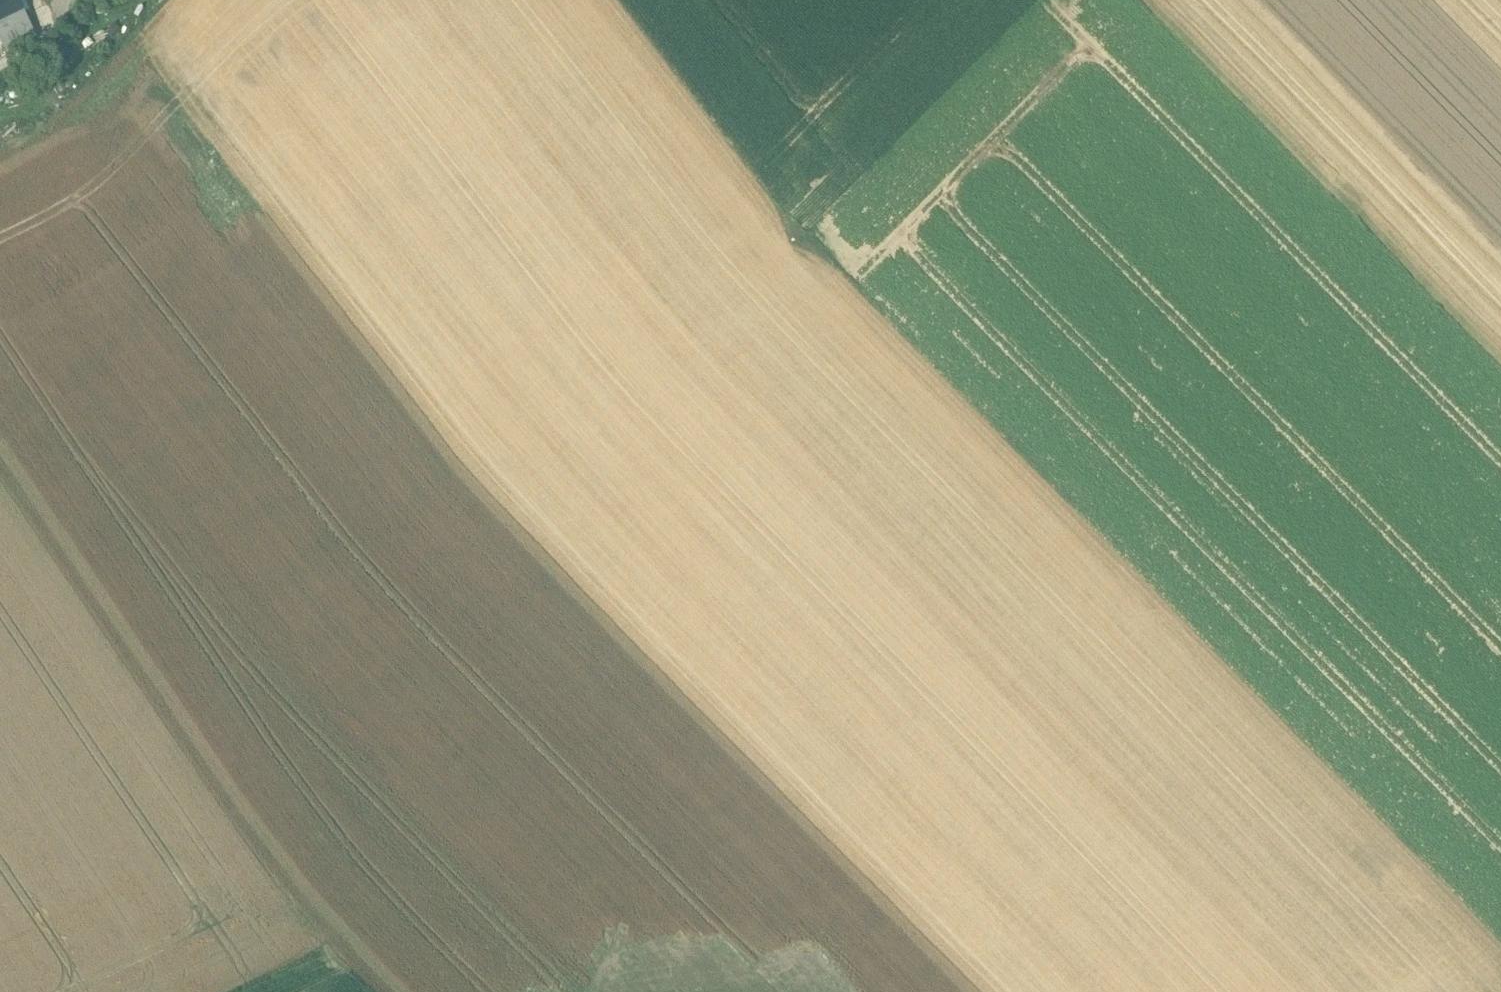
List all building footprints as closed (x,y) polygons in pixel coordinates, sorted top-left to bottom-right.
[(0,1),(0,26),(23,15),(16,0),(1,0),(0,1)] [(23,15),(0,26),(0,32),(8,49),(0,53),(0,72),(41,53),(23,15)] [(8,49),(0,32),(0,53),(8,49)]
